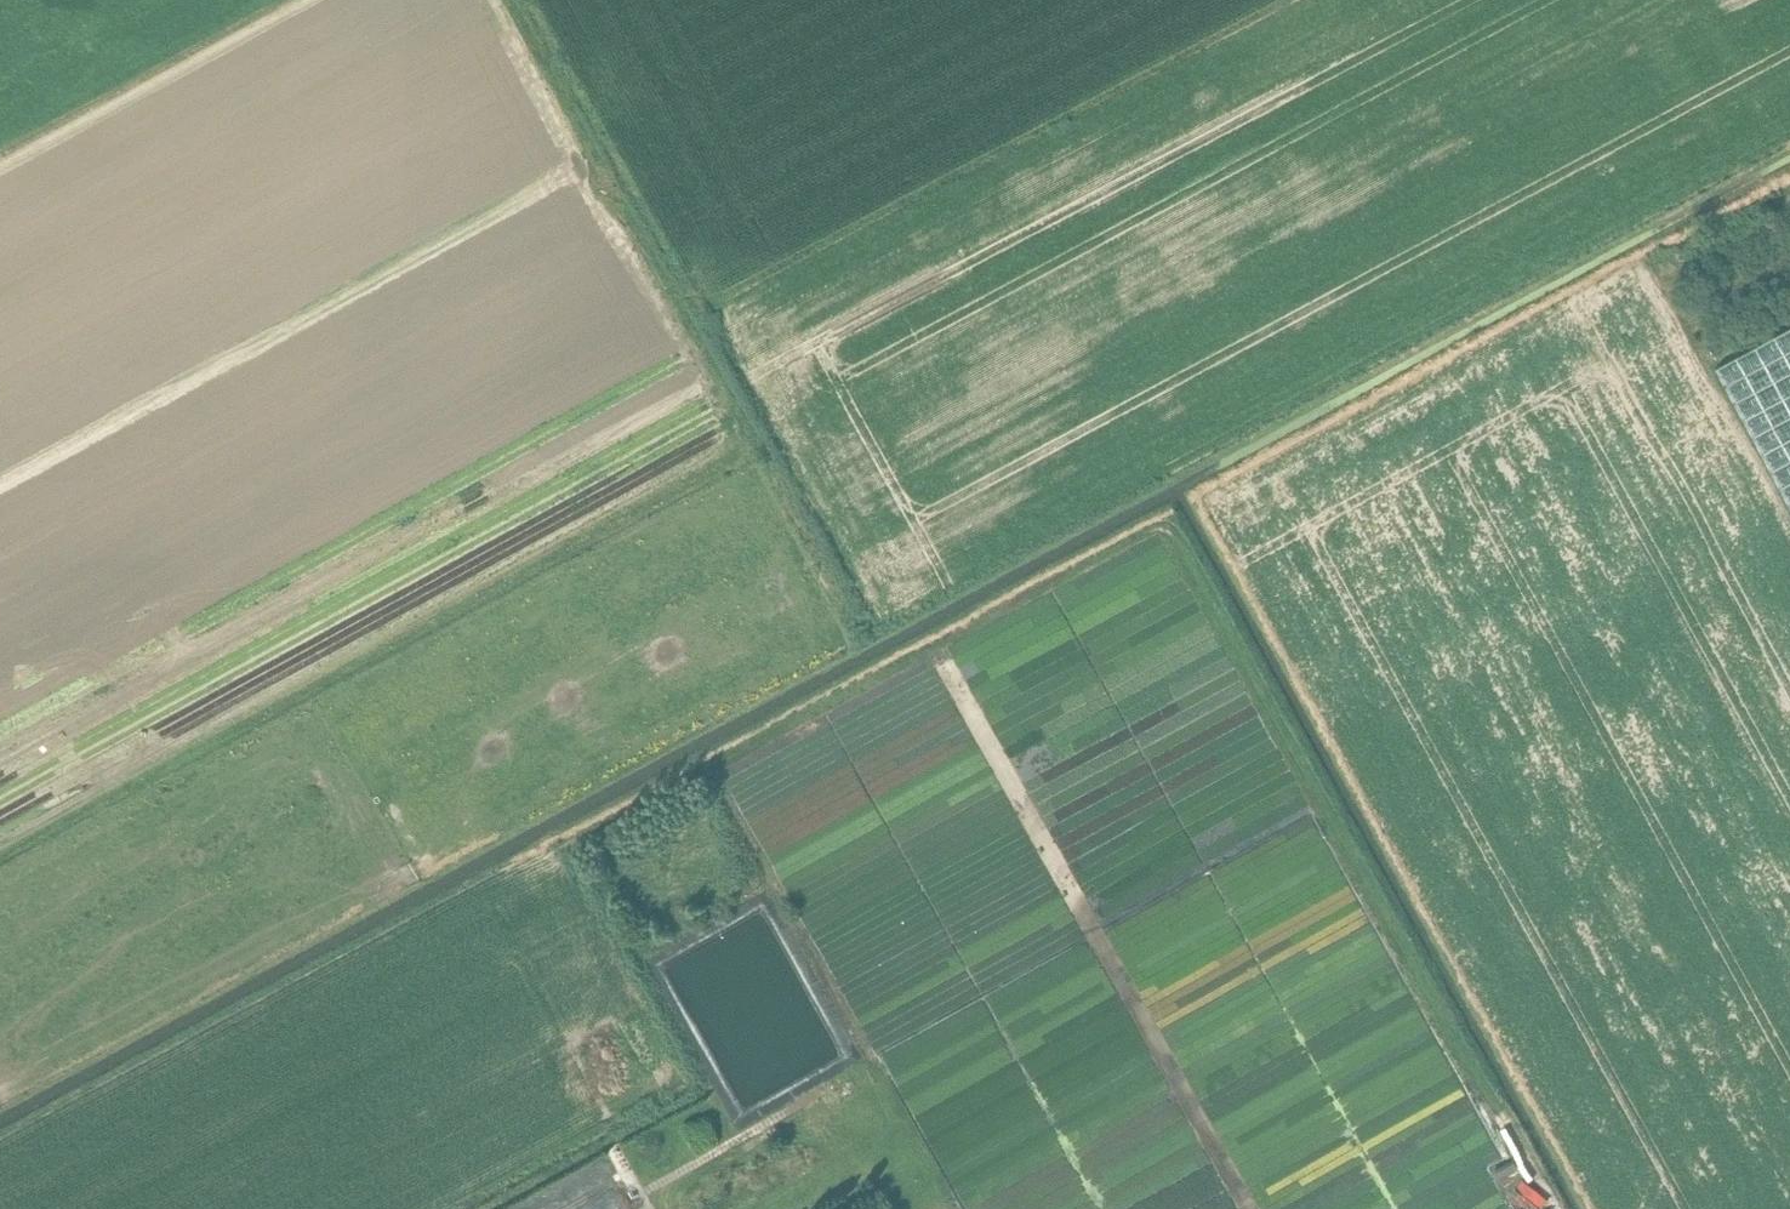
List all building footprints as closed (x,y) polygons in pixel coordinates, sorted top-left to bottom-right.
[(1716,370),(1789,508),(1789,330),(1716,370)]
